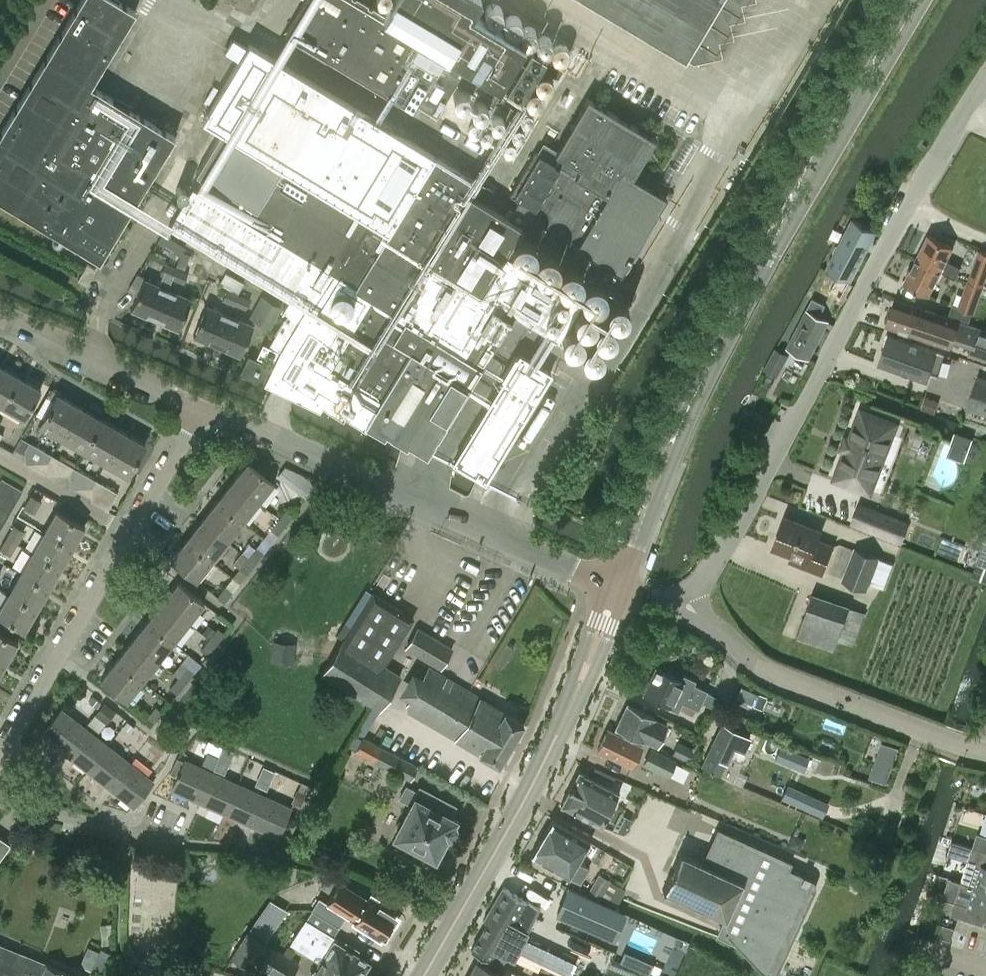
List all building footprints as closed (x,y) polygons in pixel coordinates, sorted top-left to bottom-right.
[(0,134),(0,199),(99,260),(174,136),(90,85),(135,11),(117,0),(81,0),(0,134)] [(249,12),(256,0),(229,0),(249,12)] [(286,34),(412,108),(415,102),(436,115),(456,81),(493,103),(503,87),(519,97),(537,65),(556,77),(563,66),(489,22),(489,21),(486,20),(472,11),(478,0),(393,0),(384,15),(359,0),(306,0),(286,34)] [(684,55),(717,0),(599,0),(684,55)] [(684,55),(693,60),(721,54),(718,39),(732,35),(729,20),(743,16),(740,1),(745,0),(717,0),(684,55)] [(233,38),(225,51),(239,59),(247,47),(233,38)] [(191,187),(167,227),(305,310),(299,319),(281,349),(280,348),(278,352),(273,362),(271,368),(264,381),(294,395),(293,397),(318,409),(321,404),(342,417),(343,415),(365,427),(366,425),(383,435),(385,432),(406,445),(407,442),(427,452),(468,386),(514,312),(558,339),(566,326),(567,325),(576,309),(577,307),(581,301),(563,290),(562,289),(505,254),(510,245),(513,240),(522,226),(519,224),(525,215),(541,225),(621,273),(667,196),(632,175),(654,138),(587,98),(556,150),(543,142),(537,152),(535,151),(510,194),(520,201),(510,218),(462,189),(470,177),(435,156),(249,43),(247,47),(239,59),(202,121),(224,134),(199,174),(207,179),(252,208),(271,220),(264,231),(191,187)] [(884,203),(891,189),(881,184),(873,198),(884,203)] [(876,229),(869,226),(853,218),(827,268),(851,280),(876,229)] [(917,258),(948,274),(955,277),(961,266),(946,259),(953,246),(929,234),(917,258)] [(185,247),(165,235),(160,243),(180,255),(185,247)] [(970,281),(983,285),(985,277),(985,252),(981,250),(977,261),(970,281)] [(944,280),(948,274),(917,258),(905,282),(929,294),(937,277),(944,280)] [(87,263),(78,278),(86,284),(96,268),(87,263)] [(165,263),(161,273),(163,273),(172,277),(176,268),(165,263)] [(176,268),(172,277),(183,282),(183,283),(188,273),(176,268)] [(219,283),(238,293),(244,282),(225,272),(219,283)] [(137,273),(128,289),(137,293),(143,278),(144,277),(137,273)] [(137,293),(131,307),(154,317),(167,288),(172,277),(163,273),(158,284),(143,278),(137,293)] [(840,297),(849,282),(839,276),(830,292),(840,297)] [(970,281),(961,307),(974,312),(980,295),(983,285),(970,281)] [(167,288),(154,317),(177,327),(190,299),(167,288)] [(227,289),(222,299),(234,304),(238,294),(227,289)] [(238,294),(234,304),(245,309),(249,299),(238,294)] [(261,296),(250,317),(269,327),(280,306),(261,296)] [(809,357),(829,321),(820,316),(826,305),(813,298),(807,309),(808,309),(788,346),(809,357)] [(960,321),(896,300),(888,324),(952,346),(954,338),(971,343),(968,353),(985,359),(985,329),(960,321)] [(193,333),(216,343),(229,315),(205,304),(193,333)] [(281,349),(299,319),(289,312),(270,342),(280,348),(281,349)] [(229,315),(216,343),(240,353),(252,325),(229,315)] [(880,362),(879,363),(925,378),(928,376),(930,370),(939,373),(946,352),(936,349),(889,334),(880,362)] [(258,355),(273,362),(278,352),(263,344),(258,355)] [(778,349),(767,369),(777,374),(788,355),(778,349)] [(484,479),(551,370),(520,352),(453,460),(484,479)] [(263,383),(264,381),(271,368),(248,357),(240,372),(263,383)] [(17,377),(0,367),(0,405),(1,406),(17,377)] [(977,375),(966,408),(985,415),(985,378),(977,375)] [(17,377),(1,406),(23,418),(39,390),(17,377)] [(60,437),(78,407),(55,394),(38,425),(60,437)] [(922,408),(935,413),(939,402),(926,397),(922,408)] [(82,450),(100,419),(78,407),(60,437),(82,450)] [(866,424),(858,421),(840,468),(856,474),(852,484),(870,491),(891,434),(884,431),(888,421),(870,414),(866,424)] [(104,462),(122,431),(100,419),(82,450),(104,462)] [(144,444),(122,431),(104,462),(127,474),(144,444)] [(949,454),(965,460),(973,439),(956,433),(949,454)] [(21,439),(15,449),(25,454),(25,450),(28,443),(21,439)] [(46,462),(50,455),(28,443),(25,450),(25,454),(26,463),(46,462)] [(47,475),(68,473),(72,467),(50,455),(46,462),(47,475)] [(248,459),(231,481),(257,501),(272,481),(248,459)] [(676,476),(682,478),(687,464),(682,462),(676,476)] [(69,487),(90,486),(94,479),(72,467),(68,473),(69,487)] [(286,467),(278,477),(287,484),(295,474),(286,467)] [(0,480),(0,494),(14,502),(21,490),(0,479),(0,480)] [(94,479),(90,486),(91,501),(108,510),(113,500),(117,491),(94,479)] [(242,520),(257,501),(231,481),(216,500),(242,520)] [(14,502),(0,494),(0,508),(8,513),(14,502)] [(34,513),(41,500),(31,495),(24,507),(34,513)] [(226,540),(242,520),(216,500),(201,520),(226,540)] [(901,540),(908,523),(860,504),(853,522),(901,540)] [(279,518),(286,524),(295,512),(288,507),(279,518)] [(8,513),(0,508),(0,523),(2,524),(8,513)] [(56,509),(44,530),(72,546),(84,525),(56,509)] [(823,571),(834,545),(818,538),(821,530),(786,516),(775,545),(808,558),(806,564),(823,571)] [(278,533),(286,524),(279,518),(271,527),(278,533)] [(201,520),(186,539),(211,559),(226,540),(201,520)] [(14,524),(7,536),(17,542),(24,530),(14,524)] [(44,530),(32,551),(60,567),(72,546),(44,530)] [(7,536),(0,548),(0,549),(10,554),(17,542),(7,536)] [(211,559),(186,539),(170,559),(196,579),(211,559)] [(845,569),(853,547),(846,544),(838,566),(845,569)] [(247,556),(255,562),(264,551),(257,545),(247,556)] [(882,586),(892,561),(856,547),(844,579),(867,588),(870,581),(882,586)] [(32,551),(21,571),(48,587),(60,567),(32,551)] [(246,572),(255,562),(247,556),(239,566),(246,572)] [(21,571),(9,592),(36,607),(48,587),(21,571)] [(178,580),(162,600),(188,620),(204,600),(178,580)] [(225,583),(216,594),(223,600),(232,589),(225,583)] [(9,592),(0,607),(0,614),(24,628),(36,607),(9,592)] [(383,665),(413,617),(372,592),(351,625),(343,638),(342,639),(320,674),(363,701),(377,710),(399,675),(383,665)] [(812,593),(797,637),(834,650),(837,641),(850,606),(812,593)] [(173,640),(188,620),(162,600),(147,619),(173,640)] [(157,659),(173,640),(147,619),(132,639),(157,659)] [(343,638),(351,625),(345,621),(337,635),(343,638)] [(209,624),(203,631),(210,637),(216,629),(209,624)] [(210,637),(216,642),(225,632),(218,626),(216,629),(210,637)] [(439,667),(451,649),(416,628),(405,646),(439,667)] [(5,661),(17,640),(0,630),(0,658),(5,661)] [(208,653),(216,642),(210,637),(201,648),(208,653)] [(142,679),(157,659),(132,639),(116,658),(142,679)] [(505,644),(493,665),(499,669),(511,648),(505,644)] [(274,647),(273,662),(295,663),(296,649),(274,647)] [(142,679),(116,658),(100,678),(126,699),(142,679)] [(182,662),(174,672),(179,676),(186,681),(194,671),(187,665),(182,662)] [(498,765),(523,722),(428,667),(407,705),(407,712),(498,765)] [(706,692),(707,691),(693,685),(695,682),(683,676),(682,679),(655,667),(643,695),(670,707),(670,708),(677,711),(682,702),(697,710),(700,703),(715,709),(720,698),(706,692)] [(177,692),(186,681),(179,676),(170,687),(177,692)] [(766,697),(741,686),(737,697),(761,707),(766,697)] [(94,696),(89,703),(98,710),(103,703),(94,696)] [(106,722),(116,711),(104,702),(95,714),(106,722)] [(655,719),(656,718),(627,704),(616,728),(644,742),(645,740),(657,746),(668,725),(655,719)] [(156,705),(148,716),(154,721),(163,710),(156,705)] [(42,734),(65,752),(85,727),(62,709),(42,734)] [(735,712),(731,721),(741,725),(745,717),(735,712)] [(128,723),(123,729),(131,736),(136,729),(128,723)] [(702,766),(733,780),(746,753),(742,751),(749,736),(722,723),(709,752),(702,766)] [(87,770),(107,745),(85,727),(65,752),(87,770)] [(632,767),(642,746),(607,729),(597,750),(632,767)] [(408,779),(416,765),(362,737),(355,751),(408,779)] [(686,760),(692,749),(678,742),(672,754),(686,760)] [(107,745),(87,770),(110,788),(130,762),(107,745)] [(803,771),(808,757),(781,745),(780,746),(775,759),(803,771)] [(223,746),(218,758),(229,763),(234,751),(223,746)] [(644,765),(668,776),(676,760),(652,748),(644,765)] [(212,769),(218,757),(208,752),(202,765),(212,769)] [(894,760),(878,754),(870,777),(887,782),(894,760)] [(198,800),(212,771),(185,758),(184,761),(177,757),(170,773),(177,776),(171,788),(198,800)] [(130,762),(110,788),(133,806),(153,781),(130,762)] [(275,771),(263,766),(259,775),(271,780),(275,771)] [(238,783),(212,771),(198,800),(224,812),(238,783)] [(561,805),(561,806),(592,822),(601,827),(619,792),(579,771),(562,804),(561,805)] [(224,812),(250,824),(264,795),(238,783),(224,812)] [(418,792),(416,791),(406,786),(399,798),(411,805),(394,836),(434,857),(445,836),(451,834),(455,827),(453,822),(455,819),(447,815),(452,806),(420,789),(418,792)] [(297,790),(291,801),(301,806),(306,794),(297,790)] [(291,807),(264,795),(250,824),(277,837),(291,807)] [(552,820),(531,855),(569,878),(569,877),(579,883),(588,868),(578,862),(590,842),(552,820)] [(789,868),(792,861),(717,827),(704,856),(715,860),(712,866),(710,865),(709,867),(697,861),(698,859),(695,858),(694,860),(682,854),(681,852),(679,852),(680,855),(665,889),(662,889),(663,891),(665,891),(678,897),(678,898),(680,899),(681,898),(694,904),(693,906),(696,907),(696,905),(709,911),(708,913),(711,914),(712,912),(724,918),(724,919),(726,920),(726,931),(725,932),(766,975),(775,975),(815,890),(816,887),(815,884),(815,882),(813,880),(811,878),(789,868)] [(977,833),(973,846),(985,850),(985,836),(977,833)] [(10,844),(0,836),(0,858),(10,844)] [(793,836),(788,847),(800,852),(805,840),(793,836)] [(969,860),(973,846),(951,839),(947,853),(969,860)] [(30,857),(35,847),(28,844),(27,846),(23,853),(30,857)] [(973,846),(969,860),(962,881),(976,885),(985,889),(985,850),(973,846)] [(586,895),(599,901),(611,880),(599,873),(586,895)] [(611,880),(599,901),(614,908),(625,889),(611,880)] [(367,898),(350,887),(348,890),(338,884),(326,903),(318,898),(311,910),(338,927),(345,915),(353,921),(385,940),(394,925),(390,923),(395,916),(379,906),(382,902),(370,894),(367,898)] [(976,885),(969,906),(955,901),(951,914),(976,922),(980,910),(985,912),(985,889),(976,885)] [(512,958),(541,907),(528,900),(527,900),(503,887),(484,921),(487,923),(472,950),(500,966),(506,955),(512,958)] [(614,908),(599,901),(586,895),(568,888),(556,914),(608,936),(619,910),(614,908)] [(369,962),(354,953),(357,950),(345,942),(342,946),(335,941),(336,938),(305,919),(290,943),(320,962),(311,975),(364,975),(362,973),(369,962)] [(951,939),(954,928),(943,924),(939,935),(951,939)] [(254,965),(267,945),(246,932),(230,957),(247,969),(251,963),(254,965)] [(23,970),(29,957),(0,945),(0,975),(37,975),(23,970)] [(267,945),(254,965),(272,975),(289,975),(297,964),(267,945)] [(624,951),(619,961),(649,974),(653,964),(624,951)] [(105,974),(112,958),(103,954),(96,970),(105,974)] [(29,957),(23,970),(37,975),(74,975),(29,957)] [(180,975),(192,975),(196,963),(185,960),(180,975)] [(506,968),(502,975),(477,962),(469,975),(521,975),(506,968)] [(654,964),(650,972),(658,975),(661,968),(654,964)]
